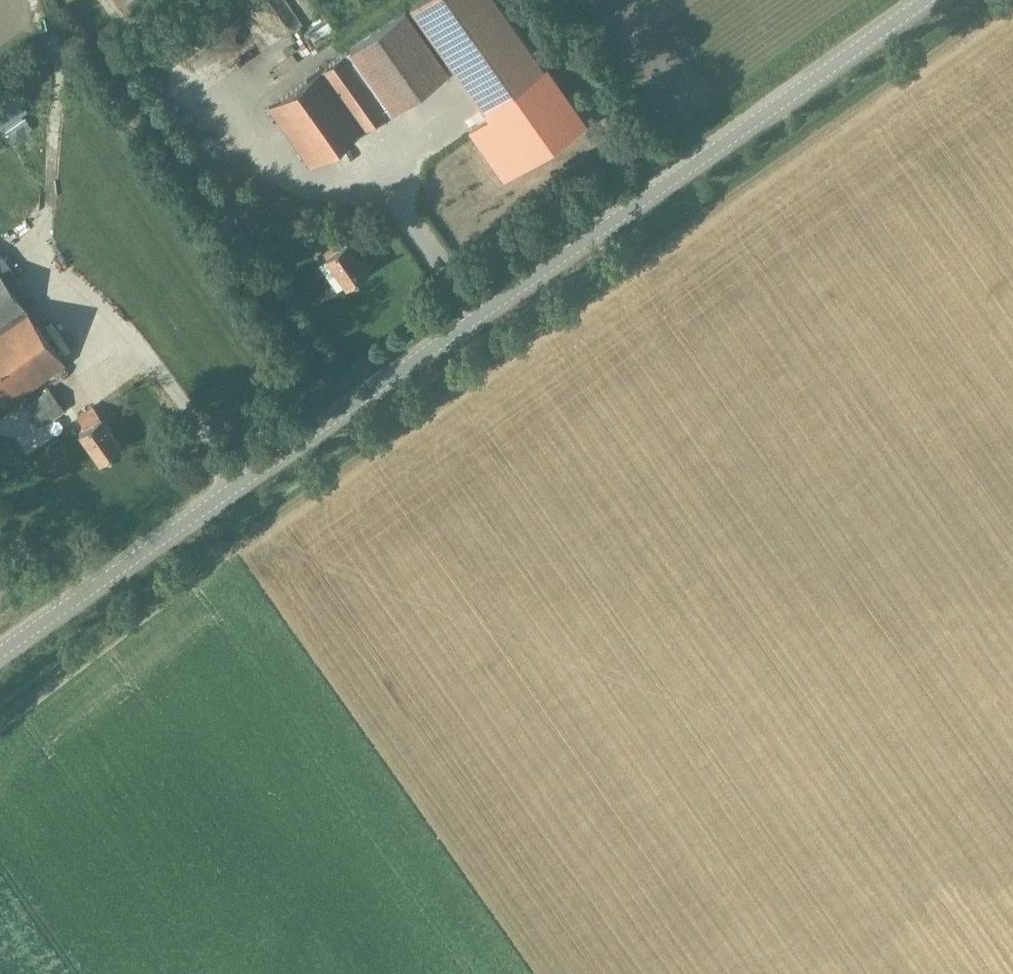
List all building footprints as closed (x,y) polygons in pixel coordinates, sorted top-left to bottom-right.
[(412,6),(489,114),(469,127),(503,176),(583,120),(497,0),(420,0),(412,6)] [(268,107),(310,165),(383,113),(447,68),(405,10),(268,107)] [(347,286),(368,271),(347,241),(340,231),(324,242),(331,252),(326,256),(347,286)] [(216,250),(221,246),(215,238),(210,241),(216,250)] [(22,305),(23,304),(0,273),(0,321),(22,305)] [(0,321),(0,397),(6,405),(64,363),(22,305),(0,321)] [(43,425),(65,409),(49,387),(27,403),(43,425)] [(99,461),(121,446),(100,416),(93,406),(77,417),(84,427),(78,431),(99,461)]
